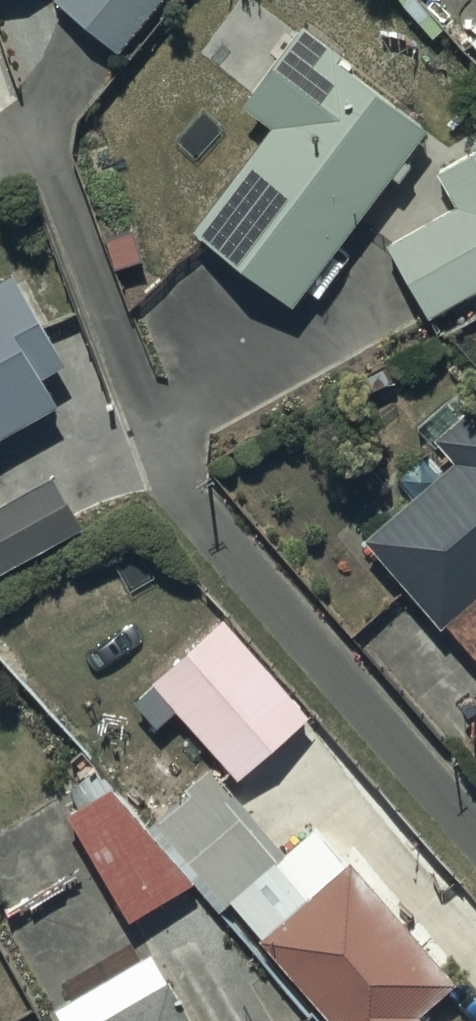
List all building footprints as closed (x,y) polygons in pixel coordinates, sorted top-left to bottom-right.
[(121,51),(165,0),(62,0),(121,51)] [(265,117),(186,222),(291,300),(390,168),(395,172),(408,154),(401,149),(422,120),(336,56),(343,47),(299,14),(237,96),(265,117)] [(467,35),(475,45),(475,27),(467,35)] [(385,234),(425,311),(475,284),(475,140),(434,162),(453,198),(385,234)] [(0,275),(0,426),(55,396),(40,368),(64,356),(17,266),(0,275)] [(362,531),(441,624),(447,619),(475,654),(475,388),(430,428),(452,454),(362,531)] [(0,502),(0,567),(79,525),(53,474),(0,502)] [(216,612),(147,676),(235,770),(304,706),(216,612)] [(189,873),(149,821),(110,781),(67,805),(129,912),(191,876),(189,873)] [(255,936),(330,1020),(415,1020),(421,1016),(413,1007),(453,972),(344,850),(339,855),(310,822),(271,857),(303,894),(255,936)] [(79,1020),(198,1020),(173,972),(79,1020)]
